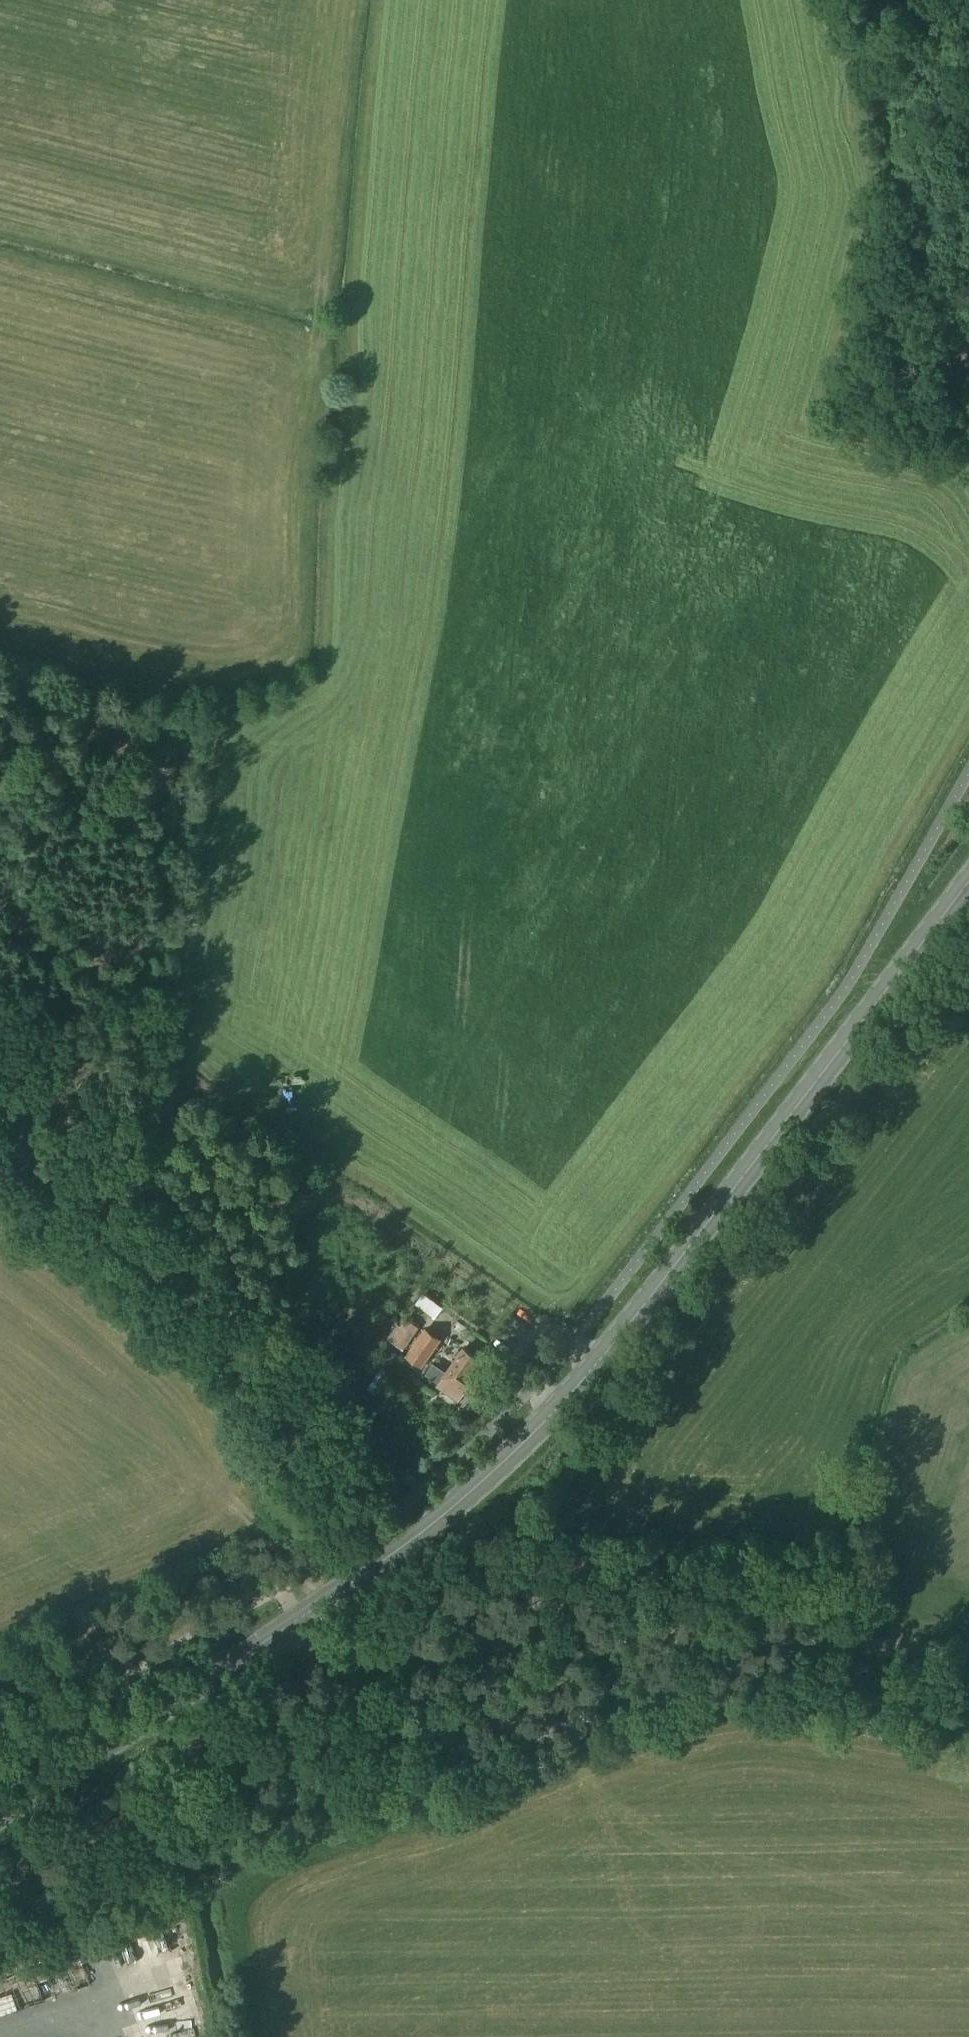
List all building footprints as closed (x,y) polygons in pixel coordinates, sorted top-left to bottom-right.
[(419,1290),(411,1302),(443,1326),(451,1315),(419,1290)] [(404,1355),(422,1368),(441,1341),(423,1329),(404,1355)] [(463,1392),(466,1394),(478,1376),(469,1372),(478,1359),(463,1349),(437,1387),(457,1401),(463,1392)] [(0,1982),(0,2016),(84,1987),(74,1956),(0,1982)] [(167,1972),(179,1970),(176,1956),(164,1958),(167,1972)] [(180,1974),(165,1979),(171,1996),(185,1991),(180,1974)] [(143,2021),(160,2020),(157,1987),(140,1989),(143,2021)] [(183,1994),(168,2001),(177,2020),(192,2012),(183,1994)]
